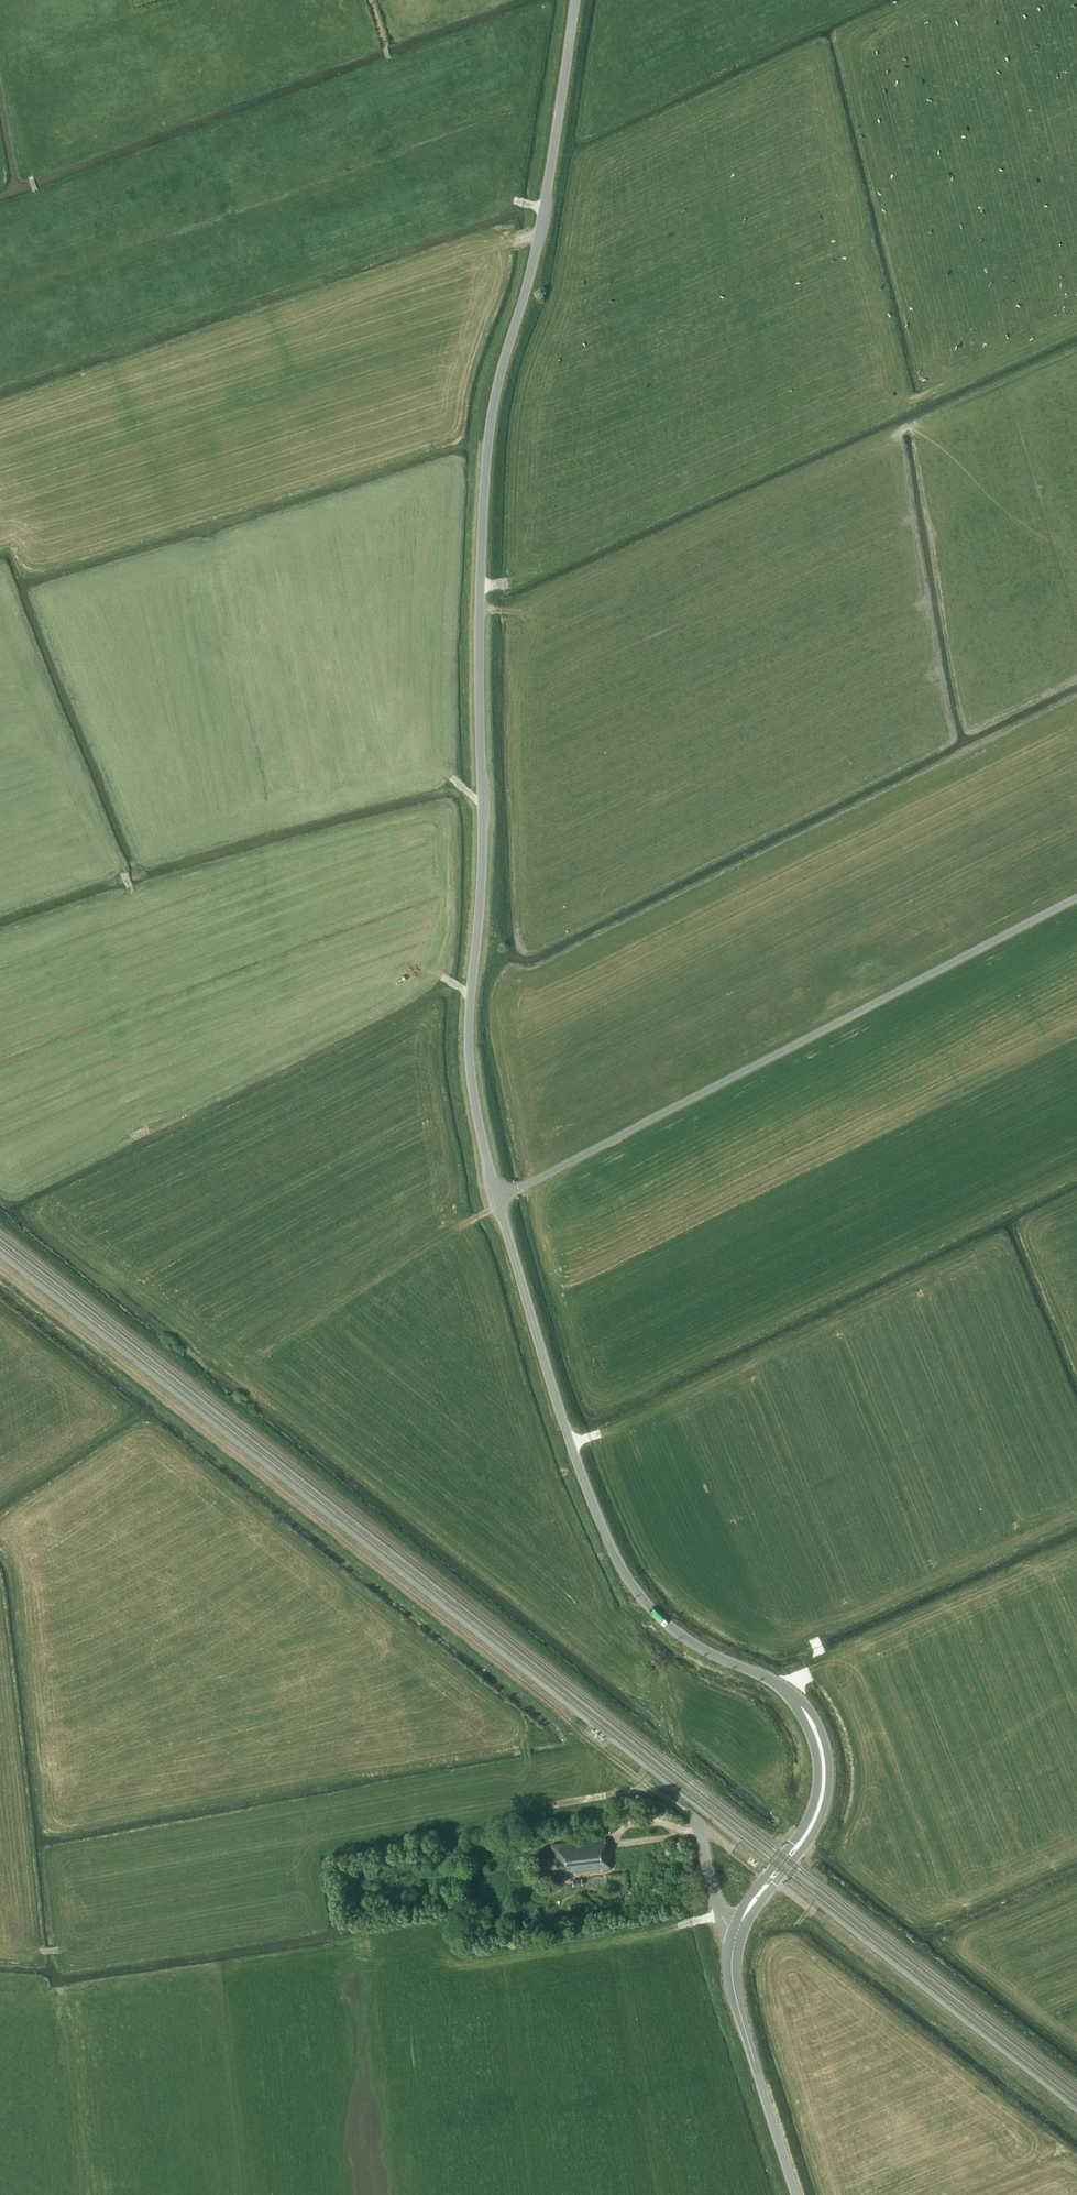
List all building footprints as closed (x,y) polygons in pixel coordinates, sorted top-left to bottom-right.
[(601,1868),(601,1870),(609,1869),(604,1838),(572,1842),(573,1855),(570,1855),(570,1858),(564,1859),(565,1870),(564,1870),(565,1874),(575,1873),(575,1871),(601,1868)] [(573,1855),(572,1842),(552,1843),(553,1856),(541,1857),(543,1873),(546,1872),(547,1874),(554,1873),(554,1871),(564,1870),(565,1870),(564,1859),(570,1858),(570,1855),(573,1855)] [(582,1878),(573,1879),(574,1886),(583,1885),(582,1878)] [(790,1913),(797,1903),(785,1896),(779,1905),(790,1913)]
